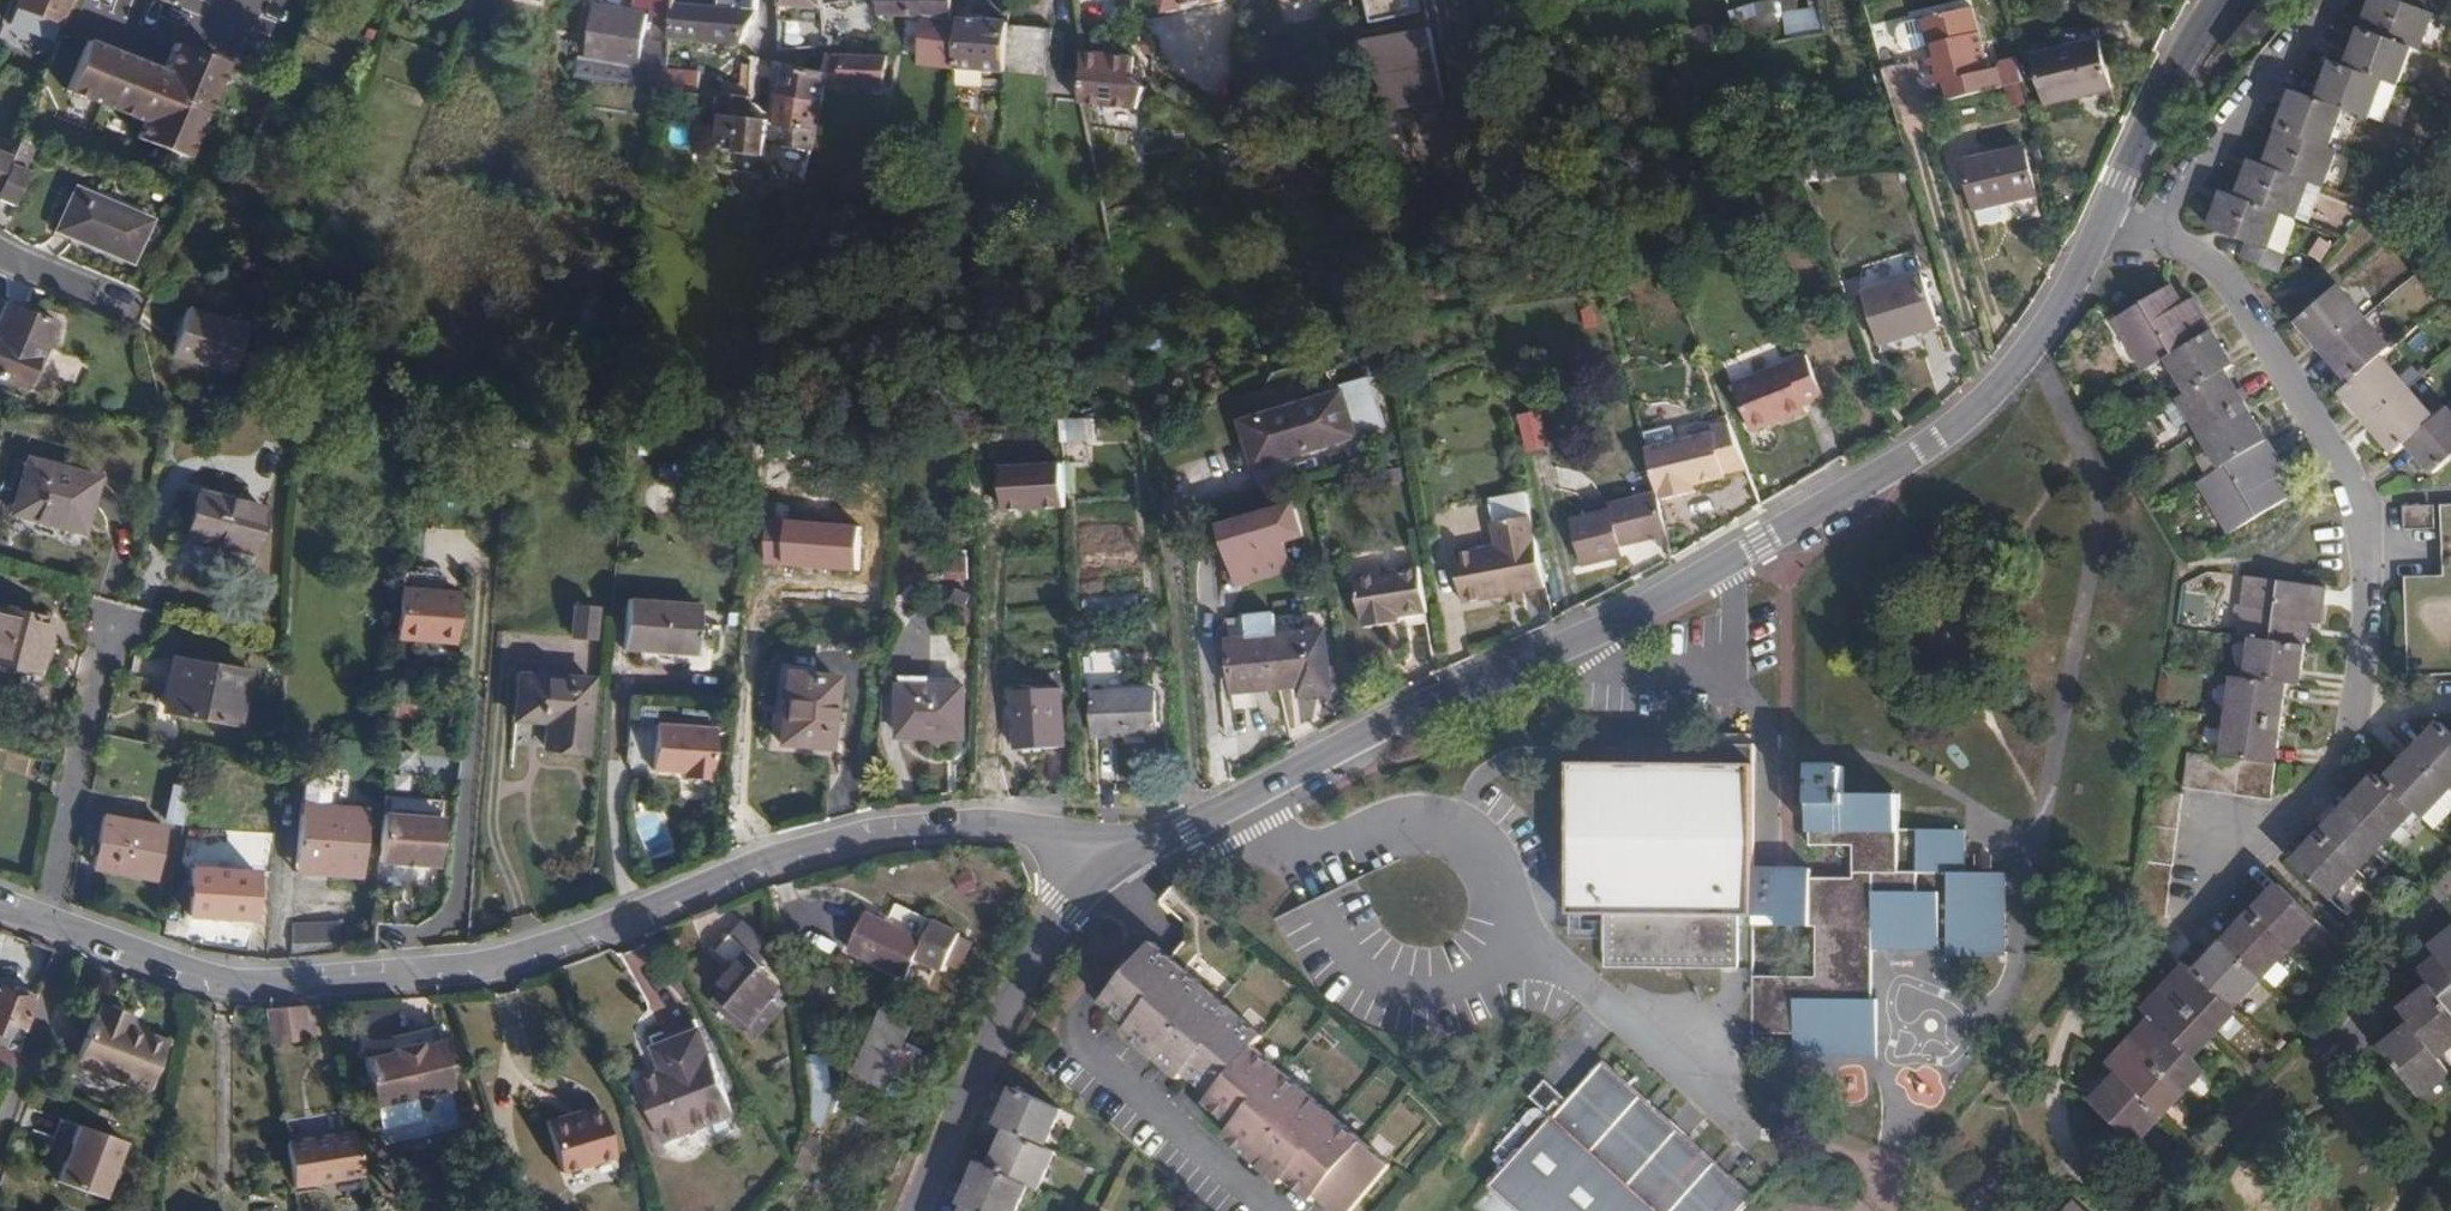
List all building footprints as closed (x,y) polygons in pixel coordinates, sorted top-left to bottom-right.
[(15,7),(57,25),(67,0),(18,0),(15,7)] [(670,35),(739,41),(756,11),(756,6),(706,1),(691,0),(675,0),(670,35)] [(876,11),(891,11),(920,13),(916,61),(954,65),(958,16),(948,15),(948,0),(874,0),(876,11)] [(1171,34),(1210,26),(1205,2),(1216,0),(1163,0),(1171,34)] [(1380,4),(1384,25),(1426,15),(1422,0),(1398,0),(1380,4)] [(1734,36),(1735,39),(1775,29),(1771,0),(1759,0),(1727,10),(1734,36)] [(1783,37),(1821,32),(1815,0),(1807,0),(1808,7),(1780,12),(1783,37)] [(2360,32),(2417,54),(2432,17),(2421,12),(2425,0),(2374,0),(2360,32)] [(1349,12),(1351,33),(1384,25),(1380,4),(1349,12)] [(1948,80),(1952,96),(2001,86),(2023,80),(2017,56),(2001,60),(1997,66),(1996,67),(1988,69),(1973,11),(1971,7),(1924,19),(1927,35),(1931,47),(1932,49),(1934,55),(1930,59),(1935,82),(1948,80)] [(590,9),(582,60),(636,69),(645,17),(590,9)] [(958,16),(954,65),(1000,71),(1005,21),(958,16)] [(1005,21),(1000,71),(1044,76),(1050,26),(1005,21)] [(1705,25),(1684,34),(1693,57),(1711,49),(1712,45),(1705,25)] [(1385,36),(1356,42),(1362,77),(1370,114),(1379,112),(1444,98),(1432,48),(1426,26),(1385,36)] [(2055,36),(2057,47),(2099,37),(2096,26),(2055,36)] [(776,30),(775,48),(826,44),(827,35),(821,31),(820,27),(776,30)] [(2360,32),(2348,68),(2389,83),(2405,88),(2417,54),(2360,32)] [(2099,37),(2057,47),(2032,54),(2044,104),(2110,88),(2099,37)] [(84,38),(65,92),(140,120),(194,140),(225,60),(174,41),(163,68),(148,62),(84,38)] [(1080,69),(1078,101),(1132,107),(1144,85),(1128,76),(1130,54),(1077,50),(1080,69)] [(821,83),(823,83),(879,83),(884,53),(825,52),(823,52),(821,68),(823,69),(821,83)] [(745,97),(716,92),(714,115),(735,118),(734,136),(723,135),(722,147),(729,147),(734,151),(762,154),(764,140),(810,148),(823,83),(821,83),(823,69),(821,68),(781,60),(778,78),(770,121),(765,121),(766,118),(747,113),(748,97),(745,97)] [(2332,62),(2318,99),(2351,112),(2375,120),(2389,83),(2348,68),(2332,62)] [(664,68),(661,86),(695,90),(697,71),(664,68)] [(2293,90),(2279,127),(2337,148),(2351,112),(2318,99),(2293,90)] [(2279,127),(2265,165),(2312,182),(2323,186),(2337,148),(2279,127)] [(2022,145),(1963,157),(1979,223),(2017,215),(2013,197),(2033,193),(2022,145)] [(2249,160),(2235,197),(2290,216),(2297,219),(2312,182),(2265,165),(2249,160)] [(74,186),(55,231),(131,264),(151,218),(74,186)] [(2290,216),(2235,197),(2224,194),(2211,229),(2247,243),(2242,259),(2277,272),(2283,256),(2276,253),(2290,216)] [(2297,219),(2290,216),(2276,253),(2283,256),(2297,219)] [(1921,266),(1862,286),(1879,336),(1937,315),(1921,266)] [(2166,361),(2213,331),(2195,300),(2185,305),(2174,286),(2116,321),(2147,371),(2166,361)] [(2299,322),(2325,352),(2364,317),(2339,288),(2299,322)] [(0,315),(0,379),(31,391),(57,321),(5,301),(0,315)] [(186,304),(173,351),(233,369),(245,321),(186,304)] [(2364,317),(2325,352),(2351,382),(2381,356),(2390,348),(2364,317)] [(2235,367),(2213,331),(2166,361),(2188,395),(2225,374),(2235,367)] [(1726,365),(1742,408),(1777,394),(1780,400),(1801,392),(1800,387),(1817,380),(1800,337),(1726,365)] [(2381,356),(2351,382),(2341,393),(2367,424),(2410,387),(2381,356)] [(2247,408),(2225,374),(2188,395),(2179,401),(2201,436),(2247,408)] [(1375,387),(1245,423),(1259,466),(1388,429),(1375,387)] [(2410,387),(2367,424),(2394,453),(2406,441),(2435,416),(2410,387)] [(1777,394),(1742,408),(1745,414),(1780,400),(1777,394)] [(1639,440),(1650,486),(1654,485),(1657,490),(1680,481),(1678,476),(1687,472),(1717,462),(1718,457),(1738,450),(1721,405),(1704,411),(1705,416),(1639,440)] [(1539,406),(1523,410),(1528,443),(1545,440),(1539,406)] [(2247,408),(2201,436),(2222,471),(2268,444),(2247,408)] [(2406,441),(2435,475),(2450,461),(2450,415),(2445,409),(2435,416),(2406,441)] [(2268,444),(2222,471),(2199,486),(2229,535),(2288,499),(2276,479),(2286,473),(2268,444)] [(29,456),(14,513),(86,531),(100,475),(29,456)] [(1678,476),(1680,481),(1689,478),(1687,472),(1678,476)] [(1543,587),(1526,486),(1488,493),(1499,546),(1454,554),(1463,602),(1543,587)] [(1600,505),(1578,510),(1564,513),(1575,559),(1615,548),(1612,539),(1660,527),(1650,486),(1598,499),(1600,505)] [(190,533),(223,542),(236,547),(233,561),(252,565),(267,509),(201,491),(190,533)] [(1575,498),(1578,510),(1600,505),(1598,499),(1597,492),(1575,498)] [(1312,544),(1301,505),(1217,529),(1236,592),(1287,577),(1280,553),(1312,544)] [(2439,505),(2439,530),(2440,575),(2407,578),(2409,678),(2450,678),(2450,505),(2439,505)] [(2429,506),(2403,507),(2404,530),(2429,529),(2429,506)] [(236,547),(223,542),(219,558),(233,561),(236,547)] [(1430,610),(1423,565),(1355,577),(1362,621),(1365,621),(1367,627),(1388,623),(1387,616),(1399,614),(1430,610)] [(2243,638),(2255,640),(2308,647),(2312,623),(2325,625),(2329,589),(2251,578),(2243,638)] [(401,586),(399,635),(459,639),(462,589),(445,588),(401,586)] [(637,603),(635,651),(689,653),(690,643),(710,643),(711,608),(637,603)] [(571,642),(598,644),(599,607),(572,606),(571,642)] [(45,672),(58,621),(0,607),(0,660),(45,672)] [(1387,616),(1388,623),(1400,621),(1399,614),(1387,616)] [(1236,643),(1240,693),(1302,687),(1303,695),(1319,693),(1313,635),(1281,639),(1279,616),(1251,619),(1253,643),(1236,643)] [(1313,635),(1319,693),(1333,692),(1328,634),(1313,635)] [(2255,640),(2249,682),(2286,686),(2302,689),(2308,647),(2255,640)] [(177,661),(174,687),(181,688),(178,715),(246,724),(253,670),(177,661)] [(802,674),(797,743),(848,746),(853,677),(802,674)] [(917,676),(916,725),(980,727),(981,675),(917,676)] [(1070,679),(1023,682),(1024,739),(1071,737),(1070,679)] [(603,684),(529,680),(528,718),(559,721),(558,753),(600,755),(603,684)] [(2234,680),(2229,718),(2281,726),(2286,686),(2249,682),(2234,680)] [(1162,681),(1102,684),(1104,728),(1165,726),(1162,681)] [(2224,758),(2276,766),(2281,726),(2229,718),(2224,758)] [(2414,750),(2450,784),(2450,783),(2450,731),(2441,722),(2414,750)] [(668,728),(667,773),(699,773),(699,778),(728,779),(729,729),(668,728)] [(2414,750),(2385,780),(2416,809),(2422,815),(2450,784),(2414,750)] [(2184,789),(2272,800),(2276,766),(2224,758),(2188,753),(2184,789)] [(1754,869),(1754,766),(1570,763),(1569,914),(1606,915),(1606,967),(1739,969),(1740,917),(1754,918),(1754,869)] [(1753,977),(1753,1034),(1793,1035),(1794,1057),(1876,1059),(1878,1002),(1872,1001),(1872,950),(1938,953),(1939,943),(1948,943),(1948,958),(2004,958),(2005,873),(1963,871),(1963,830),(1920,829),(1920,871),(1898,870),(1897,795),(1842,793),(1842,766),(1806,765),(1806,838),(1852,839),(1852,877),(1808,876),(1808,871),(1754,869),(1754,918),(1778,918),(1778,925),(1852,927),(1852,978),(1753,977)] [(2377,773),(2348,804),(2386,839),(2416,809),(2385,780),(2377,773)] [(305,798),(302,867),(368,870),(371,806),(335,805),(335,813),(312,812),(312,798),(305,798)] [(2348,804),(2320,834),(2358,869),(2386,839),(2348,804)] [(450,815),(390,809),(388,856),(448,863),(450,815)] [(110,820),(97,871),(161,883),(173,832),(110,820)] [(2358,869),(2320,834),(2292,863),(2330,898),(2358,869)] [(260,870),(192,872),(194,920),(260,919),(260,870)] [(1174,885),(1162,899),(1177,912),(1189,898),(1174,885)] [(2279,885),(2252,914),(2289,949),(2317,920),(2279,885)] [(860,907),(841,947),(903,974),(916,954),(942,965),(960,929),(933,917),(923,934),(860,907)] [(2252,914),(2224,943),(2261,979),(2289,949),(2252,914)] [(339,918),(338,941),(352,940),(352,917),(339,918)] [(306,918),(306,941),(338,941),(339,918),(306,918)] [(809,926),(799,944),(828,957),(833,949),(839,939),(809,926)] [(2432,986),(2450,1011),(2450,929),(2430,946),(2437,956),(2420,970),(2432,986)] [(727,934),(710,949),(731,969),(711,989),(728,1006),(721,1016),(746,1040),(756,1032),(759,1033),(787,1004),(758,973),(762,969),(727,934)] [(1106,1000),(1132,1024),(1129,1030),(1184,1078),(1188,1074),(1190,1074),(1217,1097),(1212,1103),(1237,1126),(1228,1136),(1283,1183),(1289,1177),(1315,1201),(1322,1194),(1341,1210),(1354,1210),(1395,1164),(1260,1047),(1269,1037),(1156,941),(1106,1000)] [(2224,943),(2196,973),(2233,1008),(2261,979),(2224,943)] [(828,957),(845,965),(849,958),(833,949),(828,957)] [(2187,964),(2163,989),(2214,1035),(2237,1012),(2233,1008),(2196,973),(2187,964)] [(2413,1024),(2438,1058),(2450,1048),(2450,1011),(2432,986),(2401,1009),(2413,1024)] [(22,1029),(18,1027),(30,994),(13,988),(9,995),(0,992),(0,1070),(6,1072),(22,1029)] [(2142,1012),(2151,1020),(2192,1058),(2214,1035),(2163,989),(2142,1012)] [(91,1020),(75,1066),(147,1092),(165,1044),(126,1030),(129,1017),(100,1007),(96,1019),(91,1020)] [(301,1008),(261,1010),(268,1049),(308,1041),(301,1008)] [(883,1008),(853,1070),(881,1083),(890,1068),(908,1075),(918,1051),(900,1044),(911,1020),(883,1008)] [(2151,1020),(2130,1042),(2184,1093),(2205,1070),(2192,1058),(2151,1020)] [(662,1074),(638,1083),(664,1143),(733,1117),(696,1023),(650,1040),(662,1074)] [(2438,1058),(2413,1024),(2381,1049),(2419,1098),(2450,1074),(2438,1058)] [(415,1043),(390,1051),(390,1055),(361,1065),(378,1111),(453,1084),(436,1039),(417,1046),(415,1043)] [(2108,1065),(2118,1074),(2162,1116),(2184,1093),(2130,1042),(2108,1065)] [(804,1055),(807,1084),(830,1081),(826,1053),(804,1055)] [(1520,1210),(1743,1210),(1756,1196),(1604,1061),(1570,1100),(1548,1079),(1532,1096),(1549,1110),(1558,1100),(1564,1105),(1492,1186),(1520,1210)] [(2162,1116),(2118,1074),(2092,1102),(2135,1144),(2162,1116)] [(999,1124),(1009,1129),(1045,1145),(1062,1108),(1016,1087),(999,1124)] [(561,1116),(542,1123),(558,1175),(612,1158),(597,1112),(565,1122),(561,1116)] [(66,1149),(60,1164),(53,1184),(102,1202),(121,1146),(74,1128),(66,1149)] [(1009,1129),(993,1166),(1029,1184),(1039,1187),(1056,1150),(1045,1145),(1009,1129)] [(351,1134),(285,1146),(294,1189),(361,1177),(351,1134)] [(55,1160),(60,1164),(66,1149),(60,1147),(55,1160)] [(968,1206),(979,1210),(1017,1210),(1029,1184),(993,1166),(982,1162),(969,1191),(962,1203),(968,1206)] [(1487,1190),(1474,1207),(1479,1210),(1515,1210),(1487,1190)] [(2073,1202),(2064,1210),(2083,1210),(2073,1202)]
